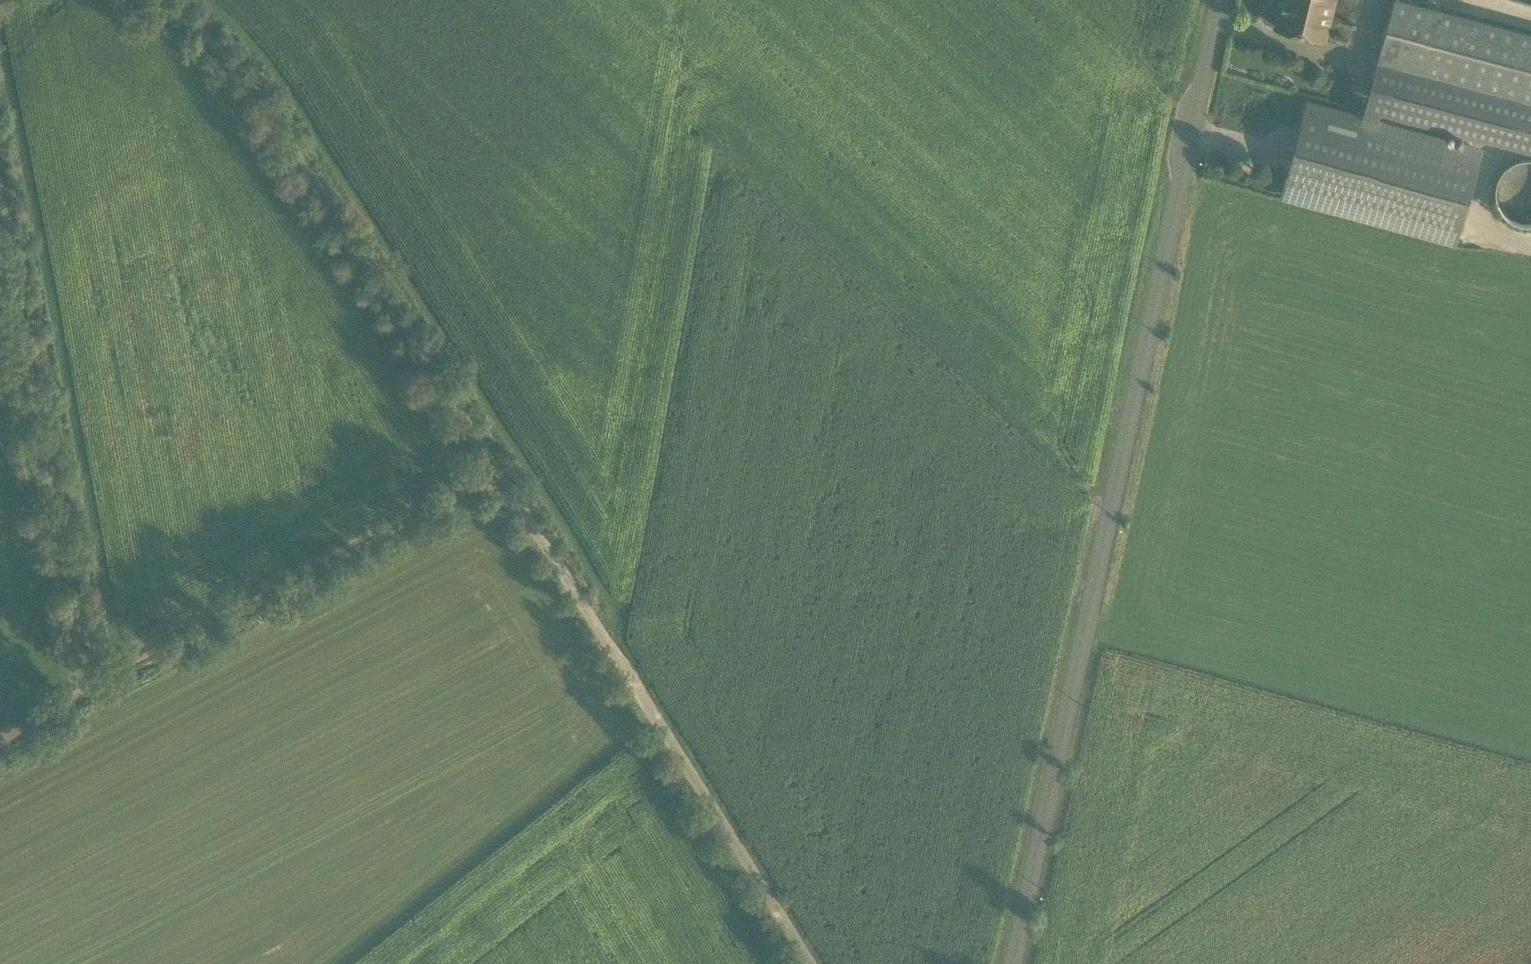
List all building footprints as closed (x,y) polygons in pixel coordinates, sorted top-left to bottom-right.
[(1273,27),(1347,47),(1360,0),(1281,0),(1273,27)] [(1411,0),(1393,0),(1368,93),(1530,137),(1530,32),(1411,0)] [(1479,147),(1305,100),(1278,198),(1452,246),(1479,147)] [(1530,162),(1523,162),(1514,164),(1508,167),(1503,172),(1499,178),(1496,183),(1495,188),(1495,194),(1496,200),(1497,205),(1500,210),(1504,215),(1510,219),(1516,222),(1521,223),(1527,224),(1530,223),(1530,162)]
